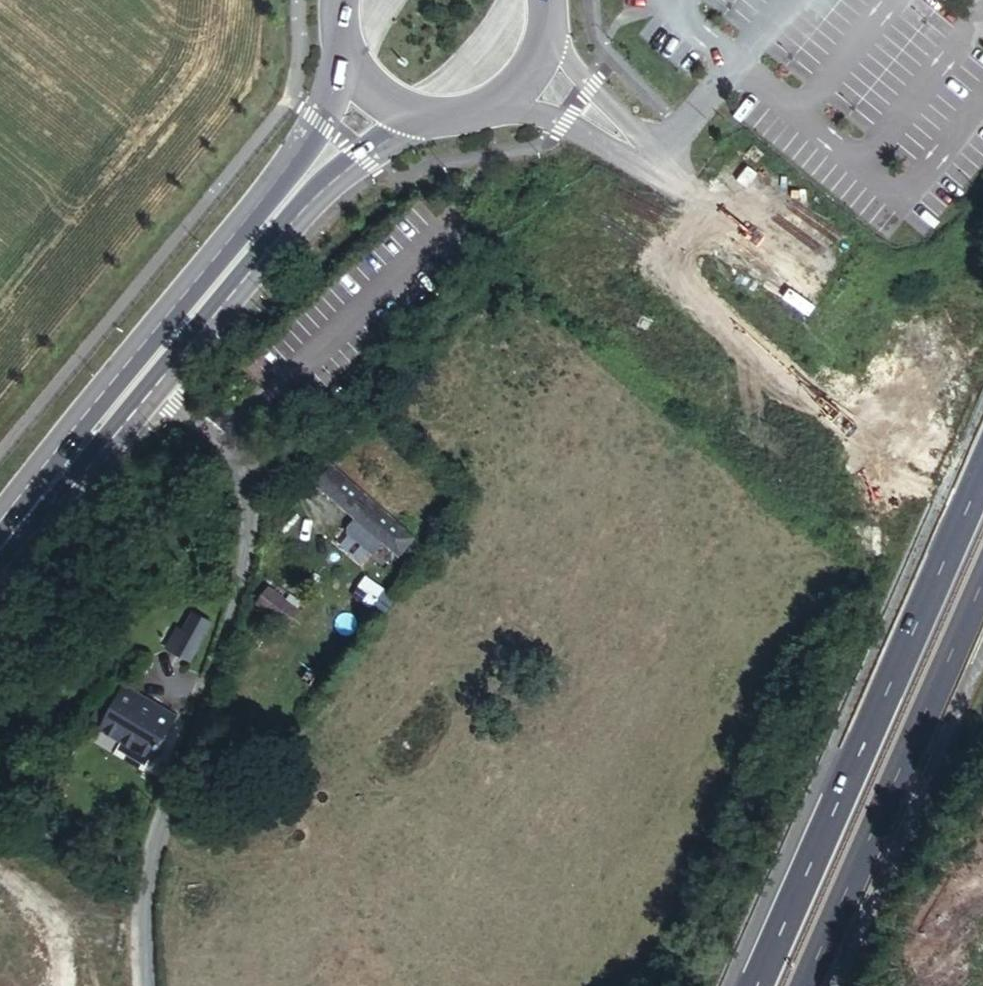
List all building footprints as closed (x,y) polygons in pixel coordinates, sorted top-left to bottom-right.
[(316,483),(331,466),(320,457),(315,461),(304,473),(316,483)] [(397,524),(331,466),(316,483),(359,519),(377,535),(400,555),(415,537),(419,541),(423,537),(401,518),(397,524)] [(369,545),(377,535),(359,519),(351,529),(369,545)] [(360,573),(349,595),(371,605),(382,584),(360,573)] [(198,663),(220,625),(200,614),(179,653),(198,663)] [(126,709),(175,738),(190,714),(142,685),(126,709)] [(163,757),(175,738),(126,709),(123,707),(112,726),(132,739),(161,756),(163,757)] [(161,756),(132,739),(124,753),(153,770),(161,756)]
